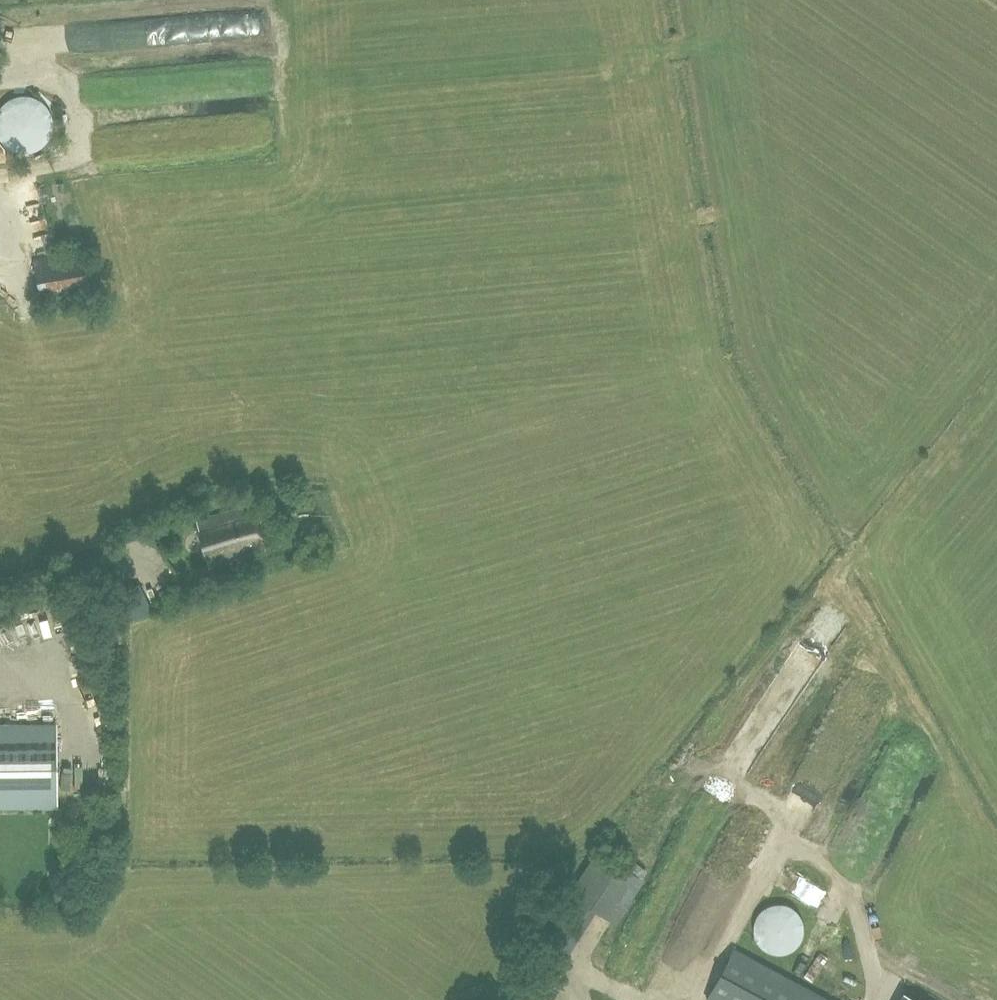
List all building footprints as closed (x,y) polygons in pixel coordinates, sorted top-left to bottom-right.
[(27,152),(31,152),(39,148),(44,145),(47,141),(51,136),(52,132),(53,126),(53,121),(52,115),(50,109),(47,106),(43,101),(39,99),(33,96),(29,95),(20,95),(14,97),(10,99),(7,101),(2,106),(0,109),(0,138),(2,142),(7,146),(12,150),(16,151),(21,152),(27,152)] [(41,301),(91,292),(83,250),(34,259),(41,301)] [(209,565),(267,549),(254,505),(197,521),(209,565)] [(310,525),(316,541),(324,538),(319,522),(310,525)] [(131,620),(154,609),(142,583),(118,593),(131,620)] [(57,807),(57,725),(0,726),(0,808),(57,807)] [(509,998),(508,999),(550,999),(563,978),(554,972),(594,909),(617,923),(645,879),(630,870),(626,877),(614,870),(593,857),(570,893),(574,896),(509,998)] [(774,953),(782,954),(786,953),(791,951),(795,949),(799,944),(802,939),(803,936),(804,930),(804,925),(803,921),(801,915),(798,912),(794,908),(790,906),(785,904),(779,904),(775,904),(767,907),(762,910),(758,915),(756,920),(754,924),(754,933),(757,940),(760,945),(763,948),(768,951),(774,953)] [(735,949),(708,999),(830,999),(735,949)]
